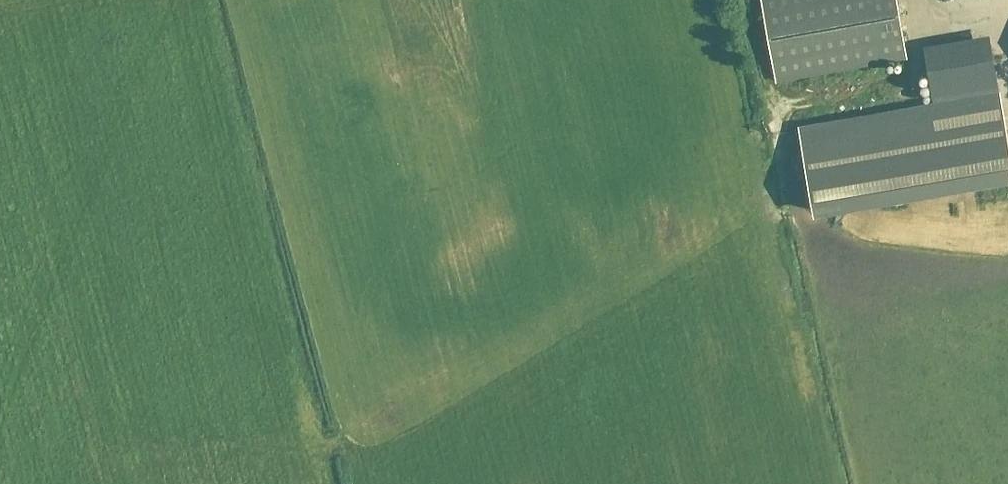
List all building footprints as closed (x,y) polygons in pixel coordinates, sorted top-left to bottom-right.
[(776,82),(906,58),(896,0),(761,0),(776,82)] [(999,87),(992,41),(950,47),(949,35),(920,39),(928,96),(999,87)] [(1007,178),(1007,148),(999,95),(799,130),(813,212),(1007,178)]
